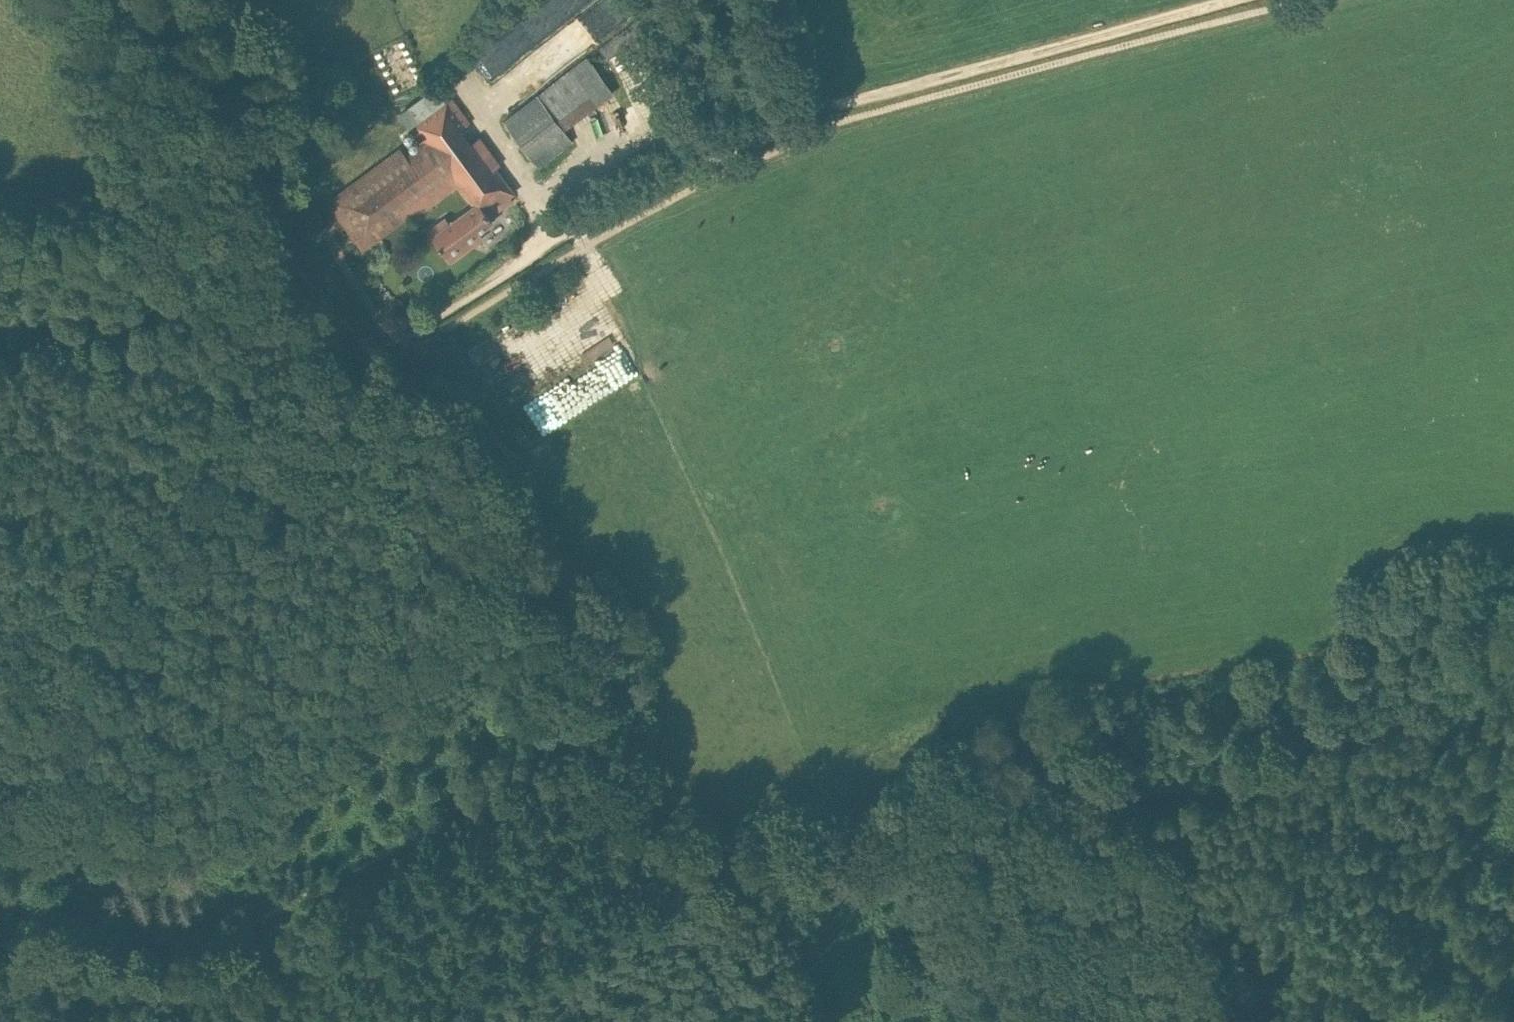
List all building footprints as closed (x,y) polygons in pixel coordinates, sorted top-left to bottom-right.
[(595,0),(540,0),(482,41),(503,70),(489,80),(504,102),(570,55),(552,30),(595,0)] [(539,166),(574,142),(565,129),(614,91),(587,57),(504,119),(539,166)] [(502,162),(496,155),(480,134),(472,140),(462,128),(471,121),(452,95),(447,99),(409,127),(420,143),(406,153),(402,146),(327,201),(362,249),(456,182),(473,204),(432,234),(450,259),(483,236),(479,231),(493,221),(490,217),(514,200),(510,195),(515,192),(503,176),(495,167),(502,162)] [(535,349),(546,368),(601,335),(590,316),(535,349)]
